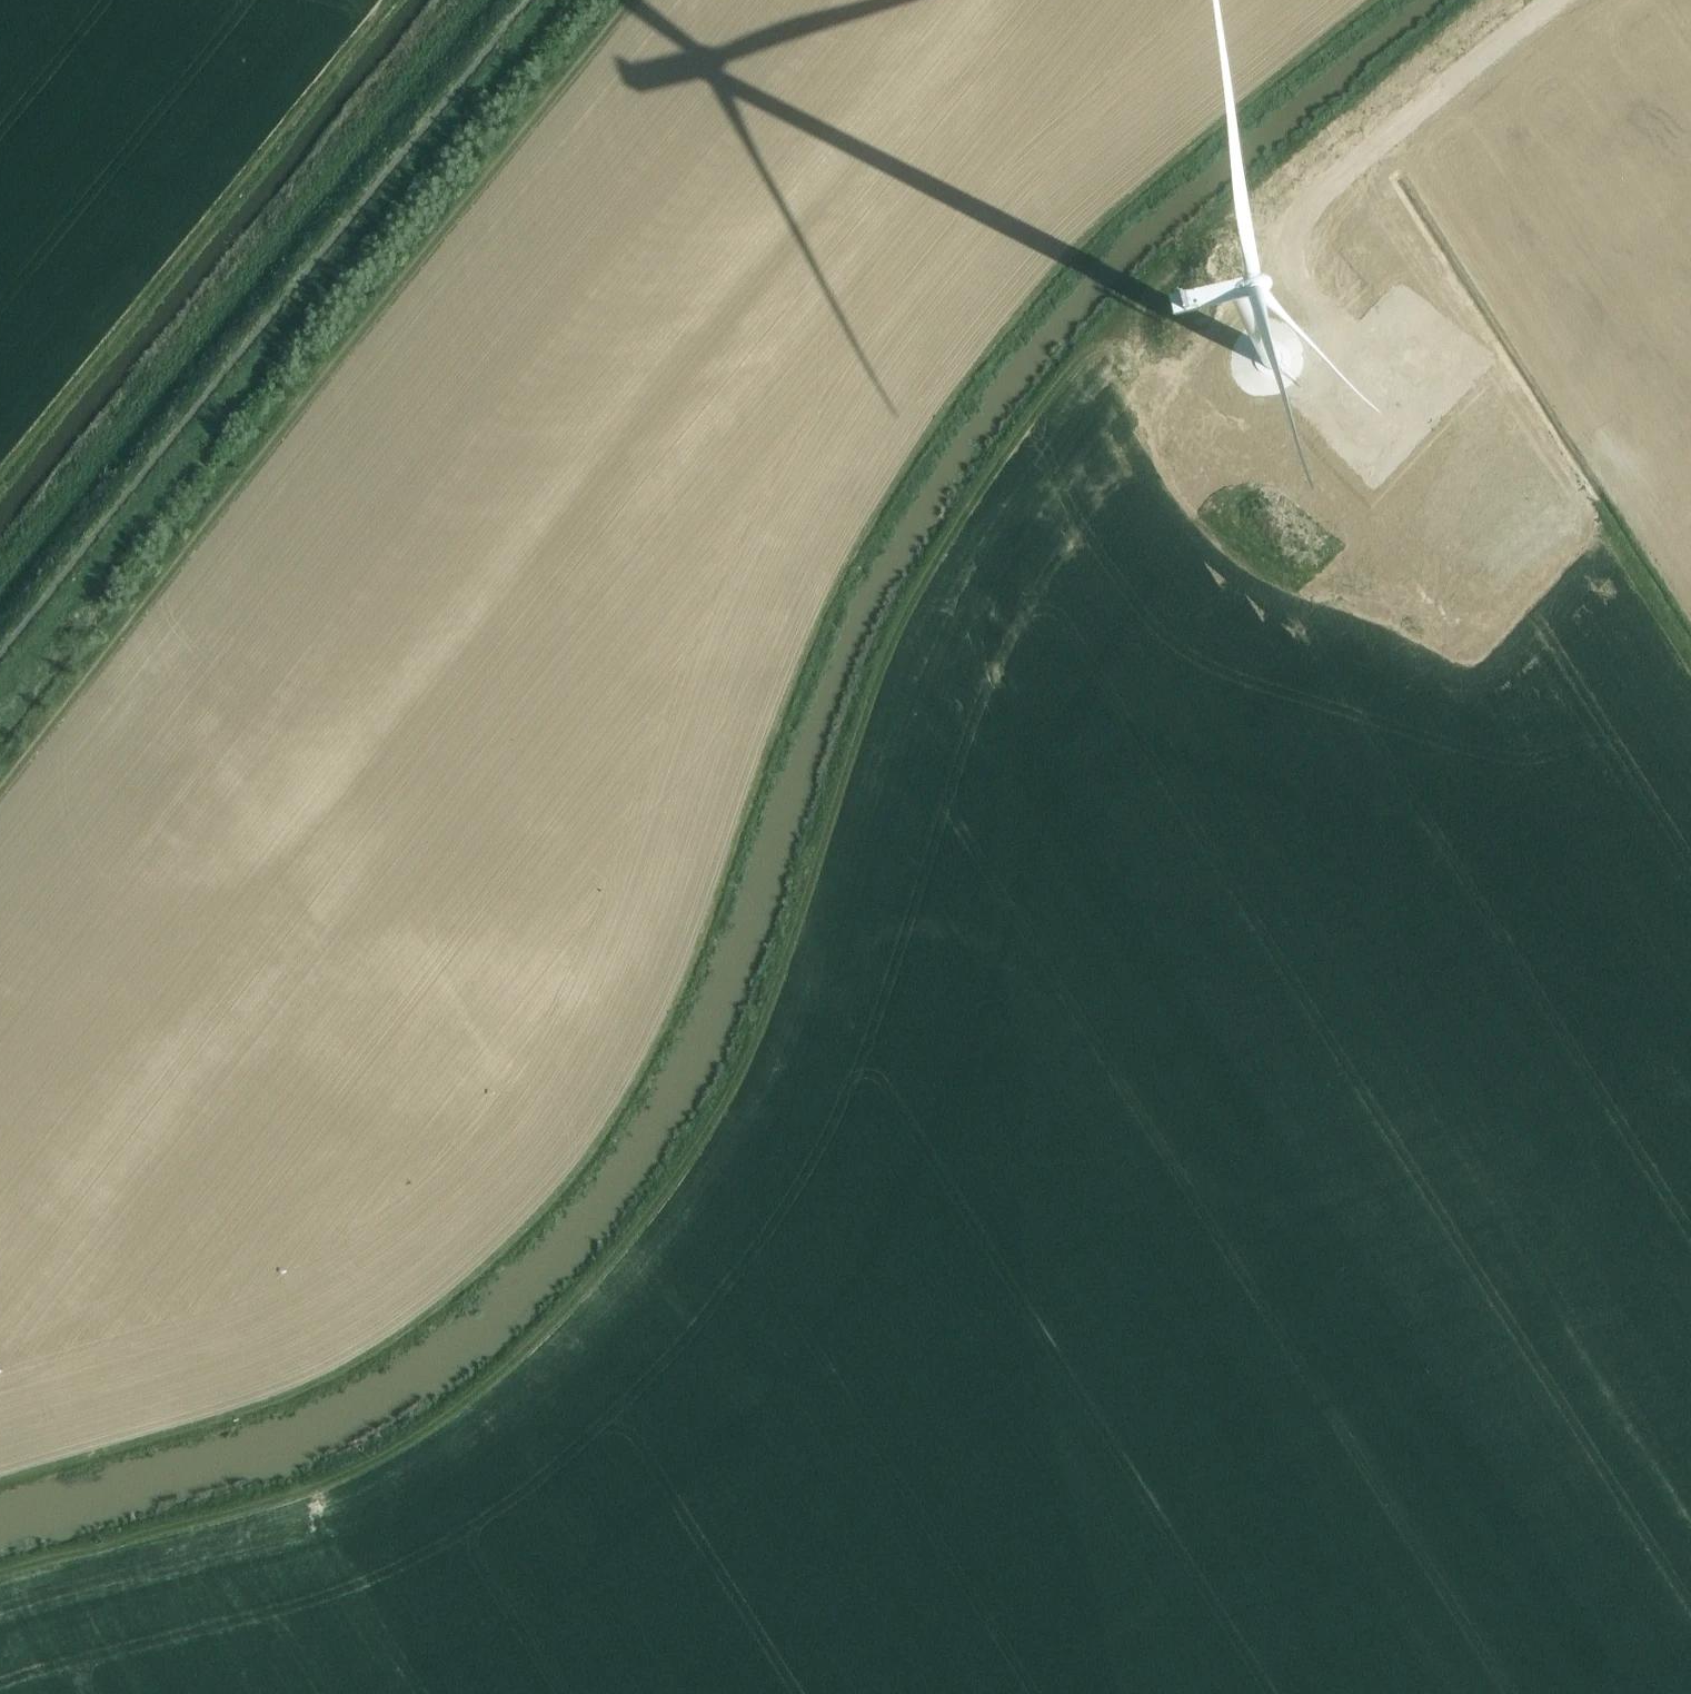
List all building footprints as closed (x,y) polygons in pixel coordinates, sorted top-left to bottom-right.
[(1257,354),(1256,359),(1257,365),(1259,369),(1263,373),(1268,376),(1273,376),(1278,376),(1283,373),(1287,369),(1289,365),(1290,359),(1289,354),(1287,349),(1283,345),(1278,343),(1273,342),(1268,343),(1263,346),(1259,349),(1257,354)]
